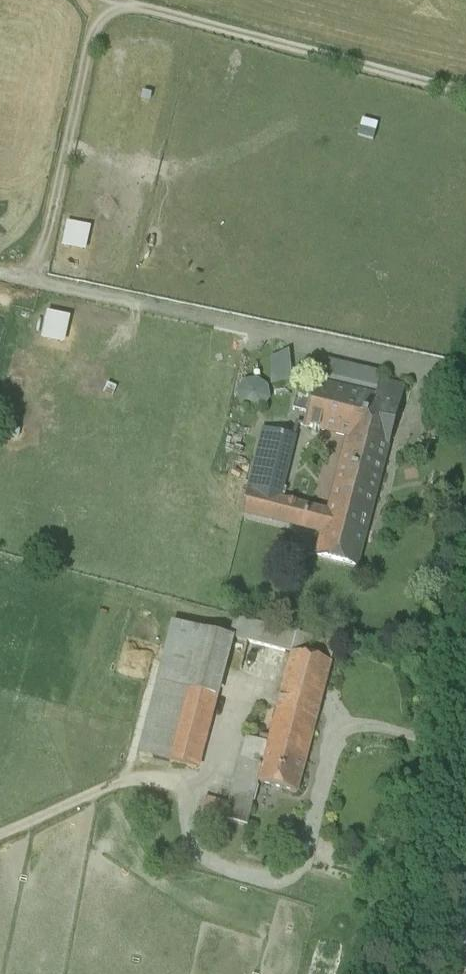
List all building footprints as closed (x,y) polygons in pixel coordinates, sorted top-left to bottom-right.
[(88,224),(66,220),(62,241),(83,246),(88,224)] [(69,317),(47,313),(43,334),(64,339),(69,317)] [(290,354),(273,357),(276,380),(293,378),(290,354)] [(376,398),(381,382),(383,373),(322,358),(316,384),(376,398)] [(252,408),(270,403),(273,386),(260,375),(243,380),(239,396),(252,408)] [(402,386),(381,382),(376,398),(398,403),(402,386)] [(376,398),(316,384),(313,395),(308,413),(305,427),(345,437),(347,437),(387,446),(398,403),(376,398)] [(293,409),(308,413),(313,395),(298,391),(293,409)] [(294,439),(264,431),(249,492),(249,493),(278,500),(294,439)] [(323,533),(321,538),(316,556),(356,566),(387,446),(347,437),(328,513),(323,533)] [(278,500),(249,493),(244,513),(323,533),(328,513),(278,500)] [(336,645),(233,618),(228,637),(231,638),(292,654),(292,652),(331,662),(336,645)] [(228,637),(172,623),(139,754),(198,769),(231,638),(228,637)] [(270,737),(267,749),(306,759),(331,662),(292,652),(292,654),(270,737)] [(261,741),(248,738),(237,776),(241,777),(258,782),(267,749),(270,737),(263,736),(261,741)] [(306,759),(267,749),(258,782),(259,782),(297,792),(306,759)] [(258,782),(241,777),(234,803),(253,807),(259,782),(258,782)] [(252,811),(205,799),(201,813),(248,826),(252,811)]
